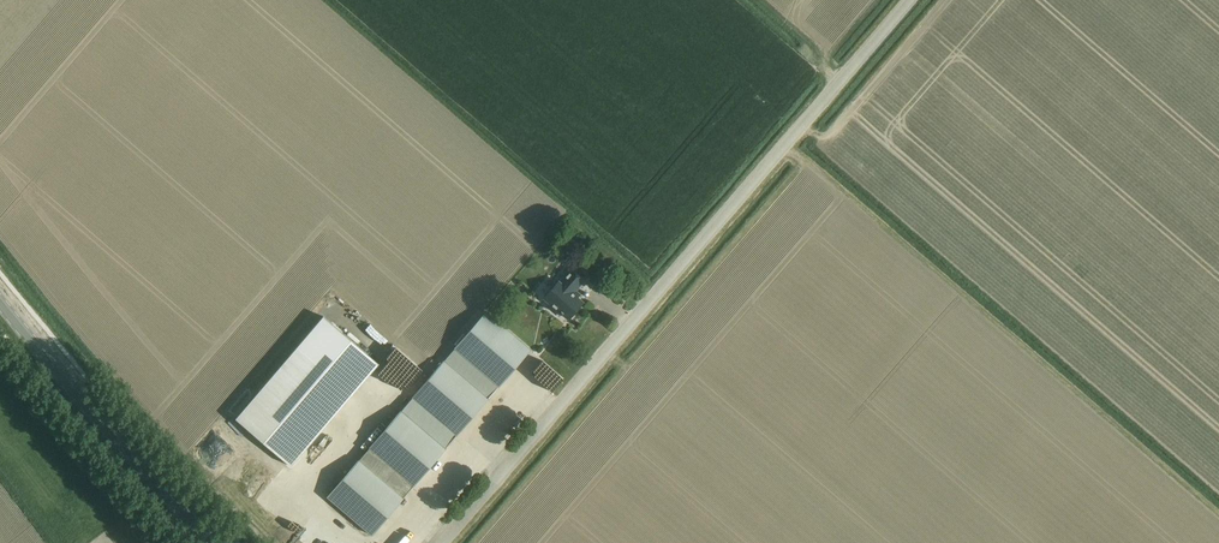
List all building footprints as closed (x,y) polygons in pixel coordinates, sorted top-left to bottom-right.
[(568,319),(583,303),(573,294),(588,277),(578,269),(573,265),(544,299),(556,309),(560,312),(559,313),(562,315),(563,314),(568,319)] [(371,535),(531,350),(486,312),(328,497),(371,535)] [(310,332),(235,419),(291,467),(366,378),(379,364),(323,316),(310,332)] [(564,376),(569,370),(547,351),(542,357),(564,376)]
